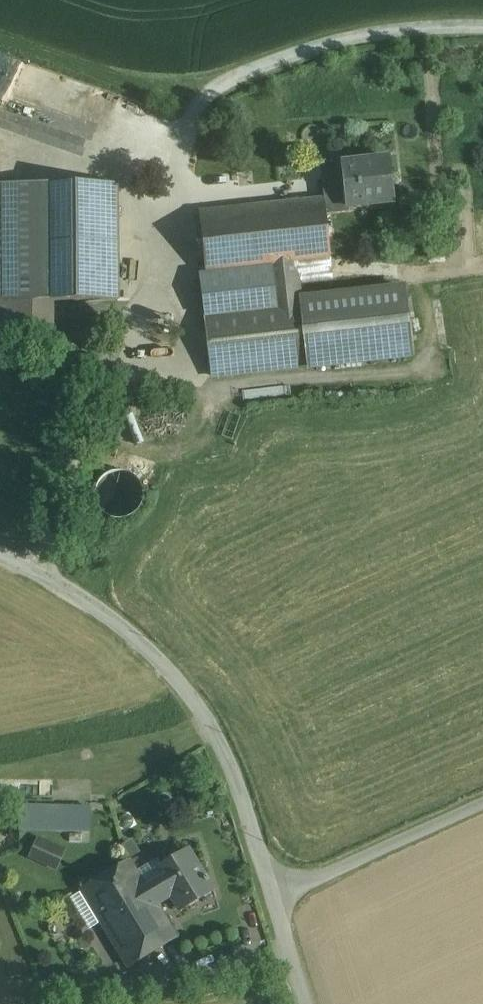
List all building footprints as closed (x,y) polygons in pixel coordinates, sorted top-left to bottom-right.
[(389,158),(342,163),(343,176),(322,179),(324,198),(325,215),(347,212),(346,202),(393,196),(389,158)] [(0,184),(0,301),(36,301),(35,184),(0,184)] [(116,184),(35,184),(36,301),(117,301),(116,184)] [(324,198),(199,212),(206,275),(270,268),(330,261),(325,215),(324,198)] [(330,261),(270,268),(272,285),(298,282),(332,277),(330,261)] [(298,282),(272,285),(274,303),(300,299),(298,282)] [(404,288),(300,299),(307,368),(412,357),(404,288)] [(274,303),(207,310),(214,377),(307,368),(300,299),(274,303)] [(27,831),(94,831),(94,804),(27,803),(27,831)] [(55,846),(39,839),(30,858),(47,865),(55,846)] [(65,850),(55,846),(47,865),(57,869),(65,850)] [(188,851),(163,867),(168,875),(145,889),(155,906),(171,896),(181,910),(213,891),(188,851)] [(129,863),(83,891),(129,966),(175,938),(155,906),(145,889),(129,863)]
